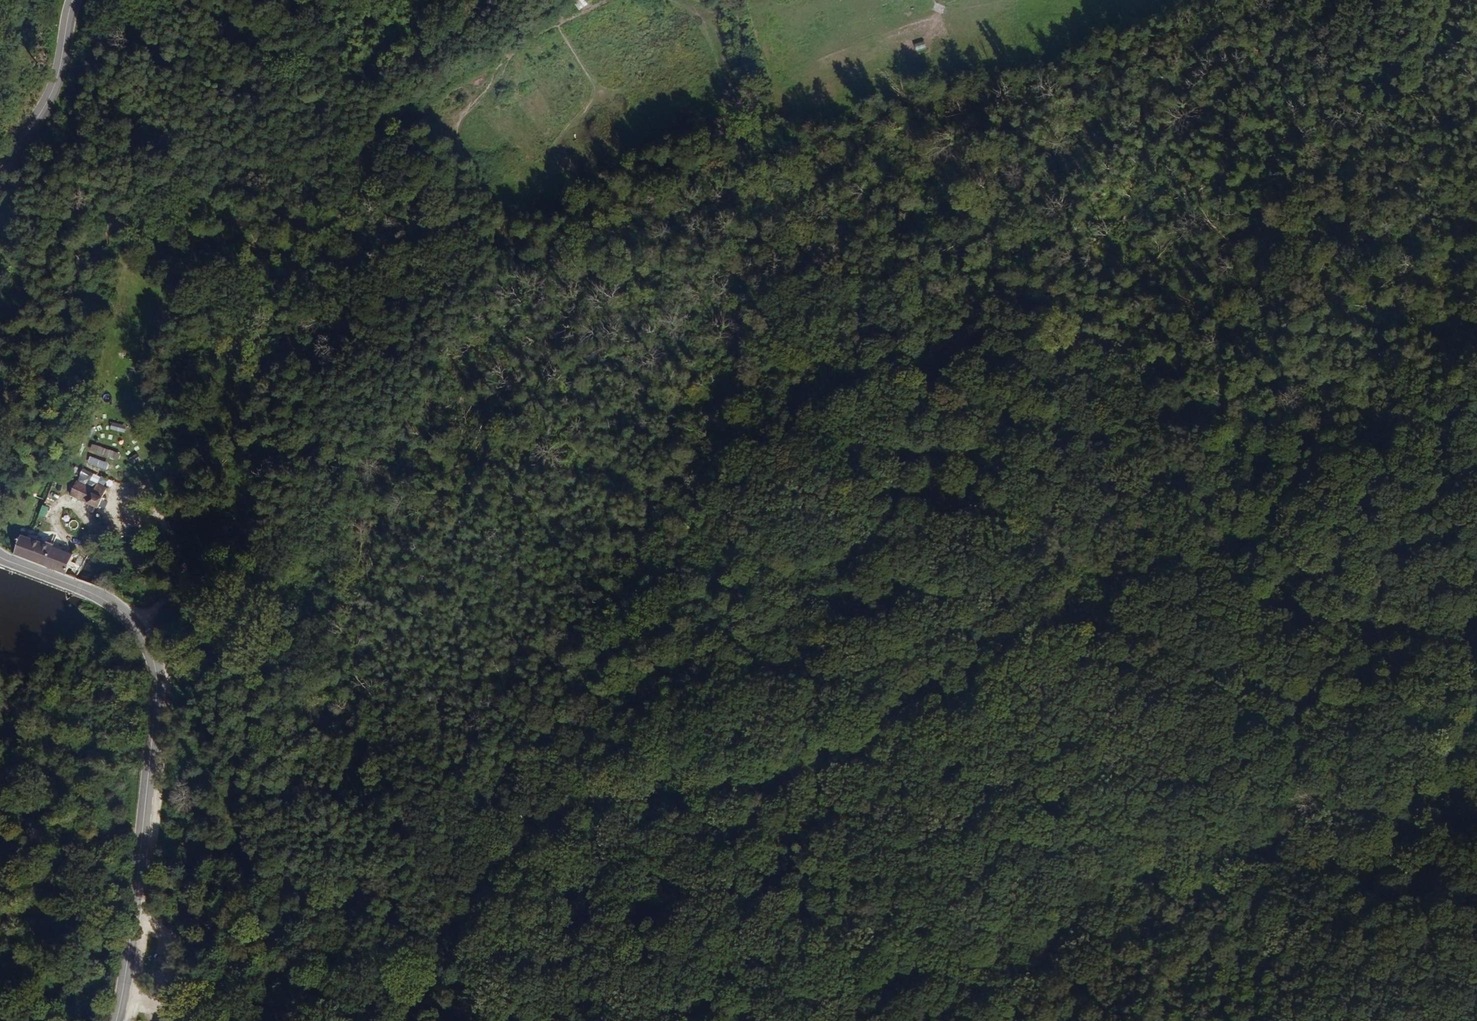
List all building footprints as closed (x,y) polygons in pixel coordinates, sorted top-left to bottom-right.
[(105,430),(103,437),(113,440),(115,433),(105,430)] [(91,445),(89,453),(117,458),(119,450),(91,445)] [(106,487),(97,483),(101,475),(82,466),(68,494),(96,508),(106,487)] [(40,504),(38,517),(46,518),(48,506),(40,504)] [(71,566),(78,546),(38,530),(31,528),(22,548),(71,566)]
